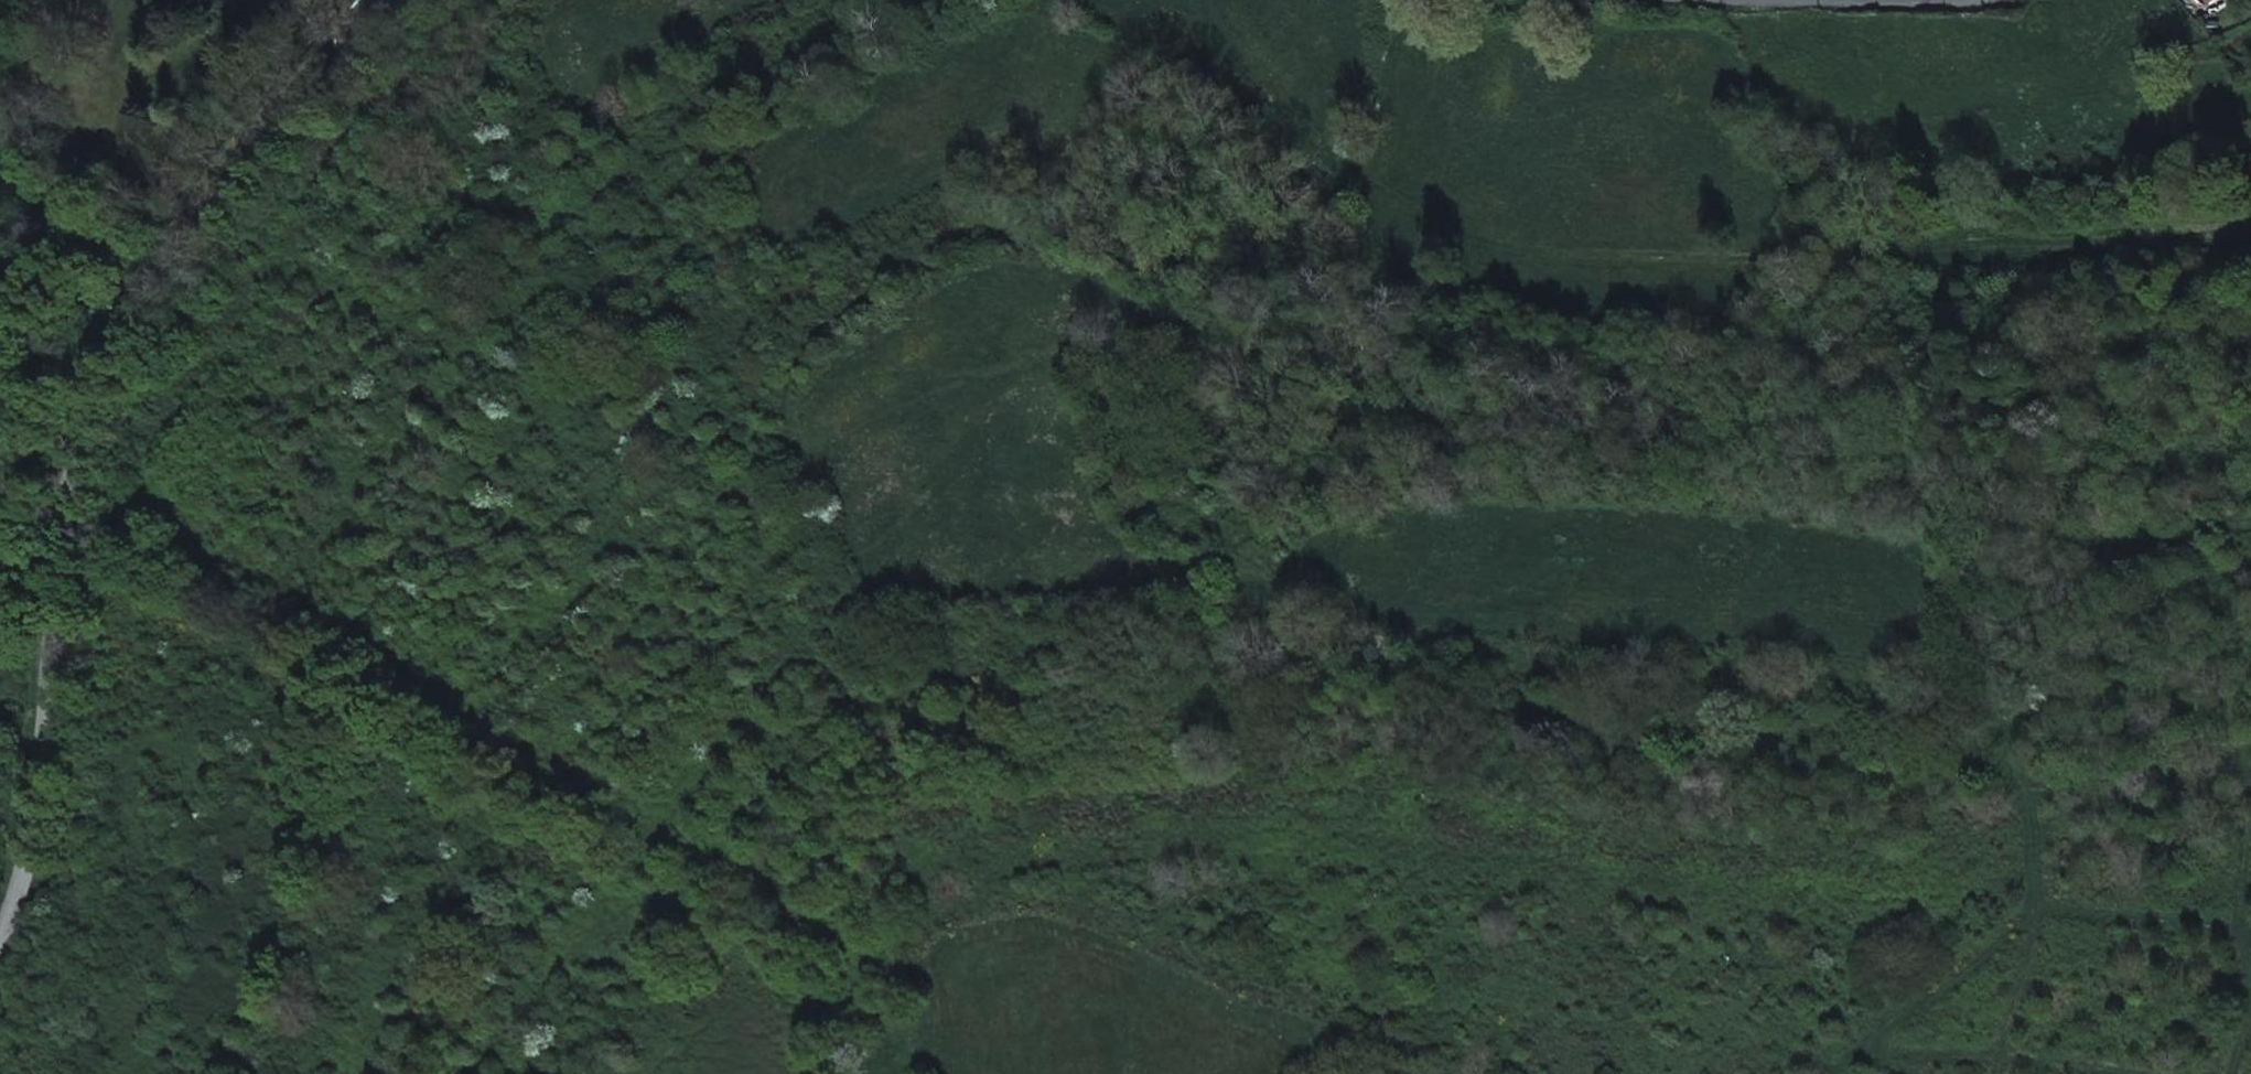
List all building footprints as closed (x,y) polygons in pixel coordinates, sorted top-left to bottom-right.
[(2193,11),(2215,0),(2188,0),(2193,11)]
